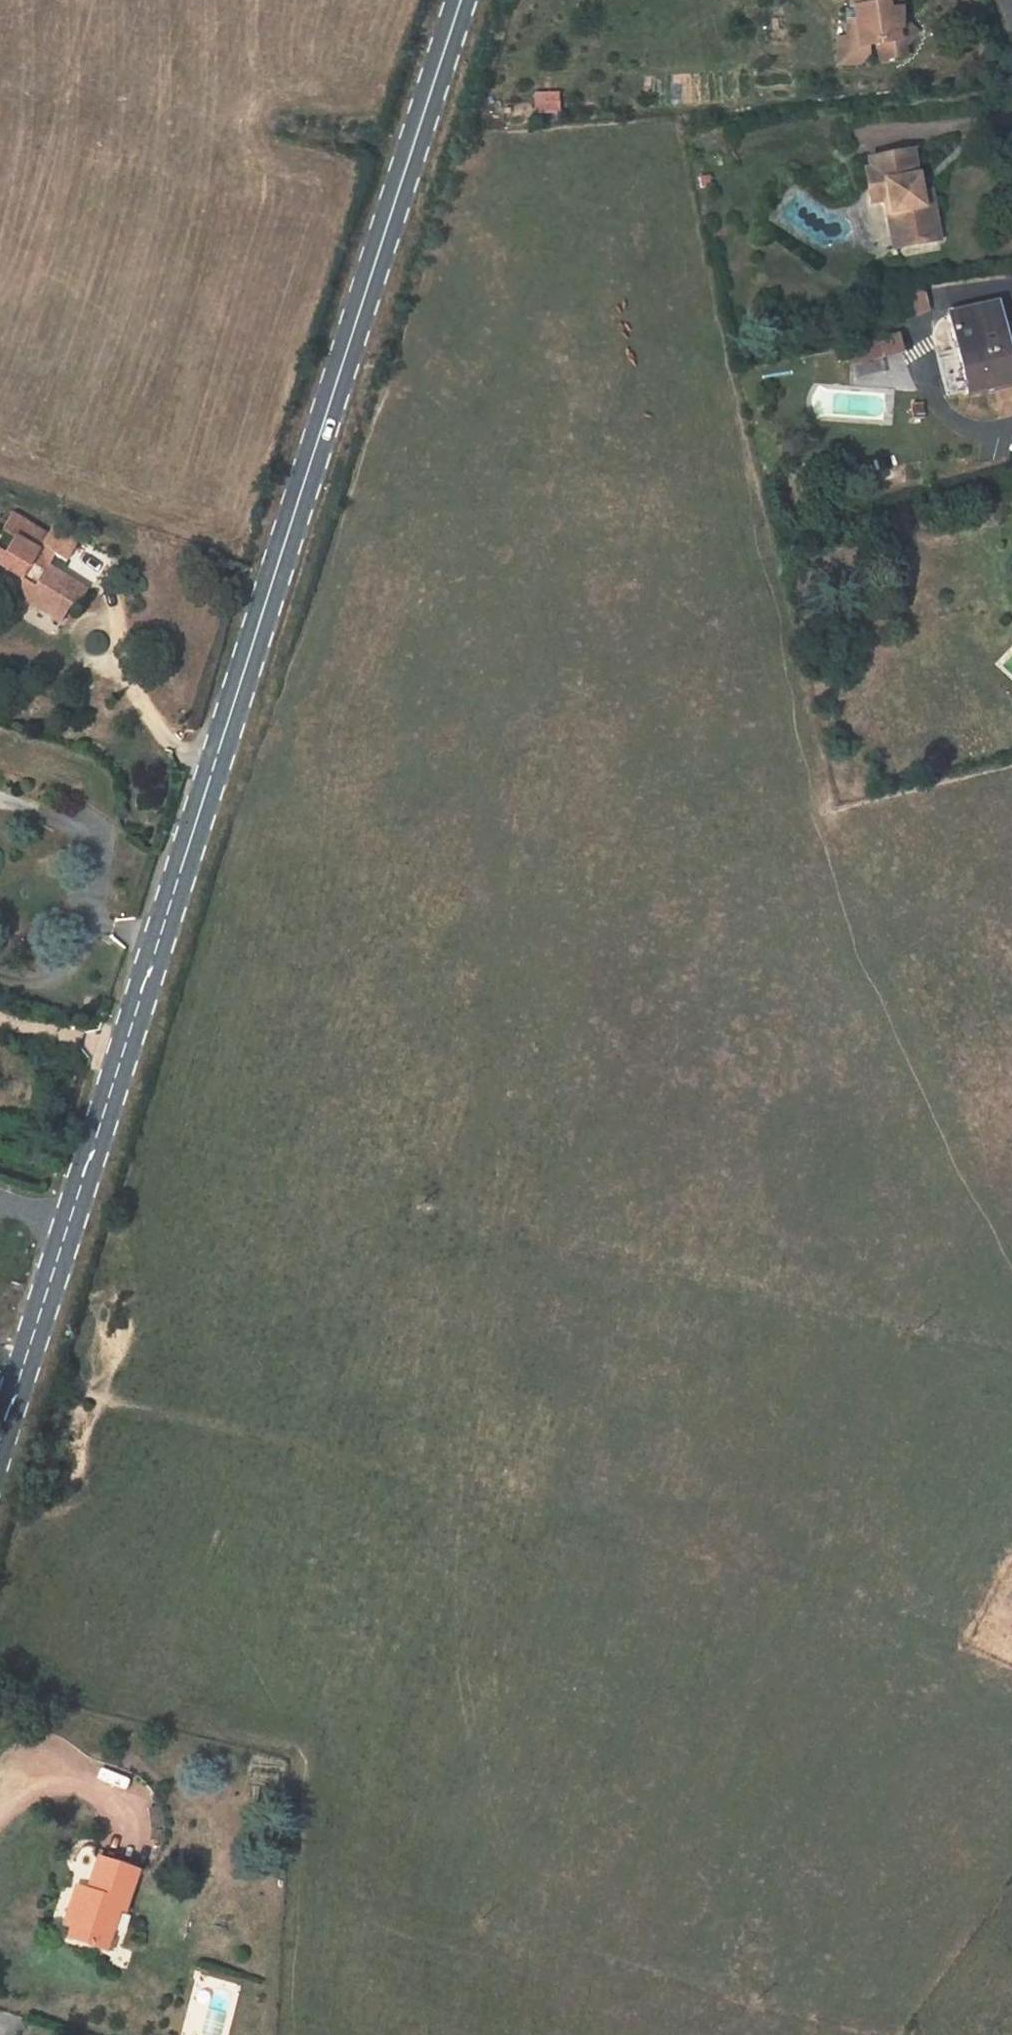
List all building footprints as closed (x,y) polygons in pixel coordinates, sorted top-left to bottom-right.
[(900,0),(852,0),(853,9),(855,19),(847,19),(848,38),(848,40),(858,40),(860,47),(866,45),(878,43),(880,59),(904,56),(903,44),(907,43),(915,32),(907,24),(901,25),(900,0)] [(847,19),(855,19),(853,9),(846,9),(844,19),(847,19)] [(848,40),(848,38),(837,38),(837,62),(858,62),(867,53),(866,45),(860,47),(858,40),(848,40)] [(534,112),(558,110),(557,91),(532,92),(534,112)] [(900,247),(938,240),(930,197),(920,199),(919,192),(911,150),(869,157),(871,168),(864,170),(871,201),(885,198),(888,212),(894,210),(900,247)] [(919,192),(920,199),(930,197),(929,190),(919,192)] [(894,210),(888,212),(894,248),(900,247),(894,210)] [(901,316),(927,313),(923,288),(897,292),(901,316)] [(1011,383),(1011,381),(994,304),(948,315),(954,340),(966,391),(967,394),(1011,383)] [(876,338),(846,345),(850,361),(880,354),(876,338)] [(966,391),(954,340),(949,341),(952,355),(937,358),(946,396),(966,391)] [(922,402),(911,403),(912,418),(923,417),(922,402)] [(15,587),(11,593),(60,622),(71,604),(76,607),(86,591),(48,566),(44,571),(31,563),(47,536),(12,514),(2,530),(14,537),(4,552),(0,550),(0,577),(15,587)] [(54,526),(47,536),(31,563),(44,571),(48,566),(55,555),(66,562),(79,542),(54,526)] [(0,577),(0,586),(11,593),(15,587),(0,577)] [(124,1910),(137,1871),(99,1859),(87,1892),(84,1901),(80,1899),(71,1926),(67,1937),(105,1949),(118,1908),(124,1910)] [(84,1901),(87,1892),(76,1888),(64,1924),(71,1926),(80,1899),(84,1901)]
